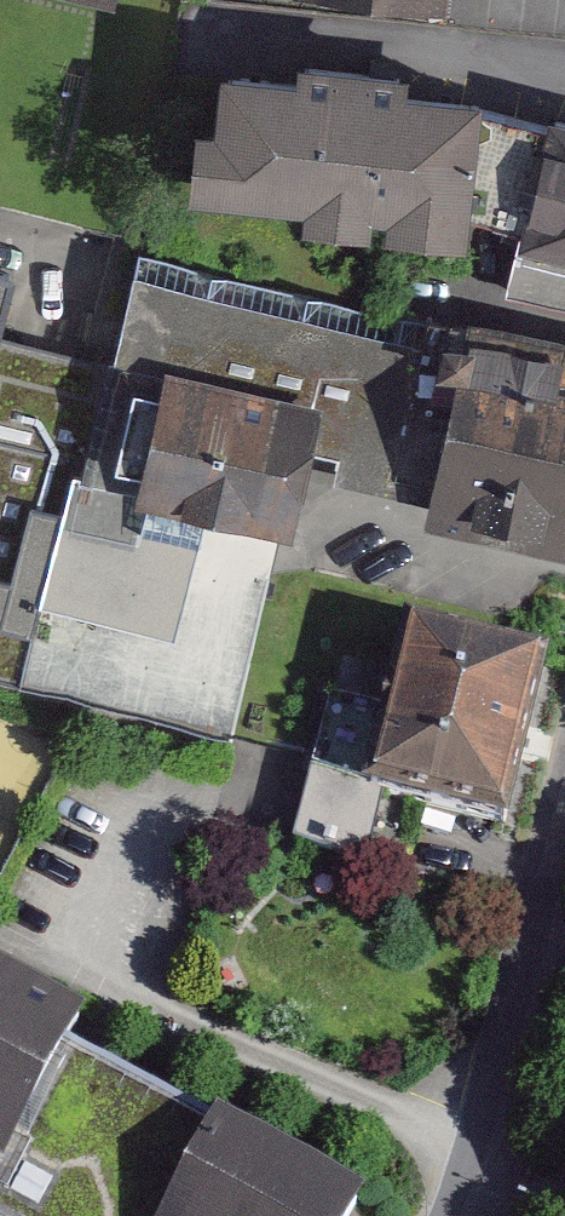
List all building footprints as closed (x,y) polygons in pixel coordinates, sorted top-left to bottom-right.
[(246,77),(233,213),(562,243),(564,215),(564,123),(463,113),(467,77),(363,67),(353,87),(246,77)] [(562,243),(552,295),(564,297),(564,215),(562,243)] [(455,325),(150,252),(93,489),(222,519),(300,539),(335,547),(352,479),(415,494),(455,325)] [(0,255),(0,676),(27,683),(48,604),(77,491),(111,366),(40,347),(60,270),(0,255)] [(476,333),(440,517),(564,541),(564,351),(476,333)] [(300,539),(77,491),(27,683),(249,740),(300,539)] [(560,641),(406,603),(381,702),(329,689),(293,835),(364,853),(381,787),(516,820),(560,641)] [(160,1096),(0,1010),(0,1215),(388,1215),(160,1096)]
